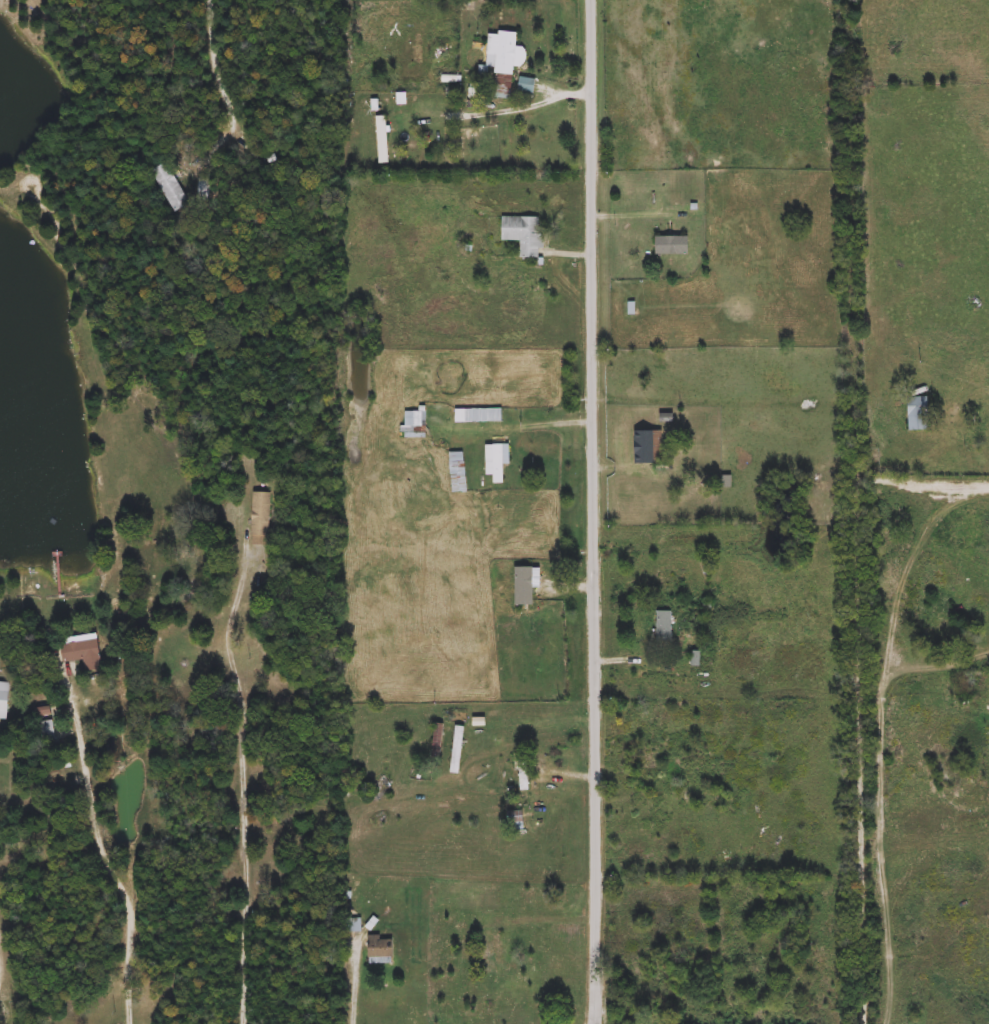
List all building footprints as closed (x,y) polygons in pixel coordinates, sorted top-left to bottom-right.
[(495,74),(496,67),(487,67),(489,31),(518,33),(516,65),(515,65),(514,75),(495,74)] [(387,163),(377,163),(377,116),(387,116),(387,163)] [(150,171),(166,162),(190,202),(175,212),(150,171)] [(542,217),(541,258),(520,258),(520,241),(502,241),(502,217),(542,217)] [(689,236),(689,254),(655,254),(655,236),(689,236)] [(909,397),(928,397),(928,430),(909,430),(909,397)] [(502,422),(454,422),(454,409),(502,409),(502,422)] [(644,431),(663,431),(663,464),(644,464),(644,431)] [(486,476),(486,444),(510,444),(510,463),(504,463),(504,484),(491,484),(491,476),(486,476)] [(465,492),(450,492),(450,452),(465,452),(465,492)] [(253,545),(253,492),(271,492),(271,545),(253,545)] [(516,567),(543,567),(543,587),(533,587),(533,604),(516,604),(516,567)] [(672,611),(672,642),(657,642),(657,611),(672,611)] [(99,634),(103,669),(86,671),(84,660),(64,662),(62,644),(74,643),(73,637),(99,634)] [(10,710),(0,710),(0,691),(10,691),(10,710)] [(473,717),(486,717),(486,726),(473,727),(473,717)] [(451,772),(460,773),(465,726),(456,725),(451,772)] [(518,791),(518,753),(529,753),(529,791),(518,791)] [(523,811),(523,829),(508,829),(508,811),(523,811)] [(360,932),(347,932),(347,918),(360,918),(360,932)] [(368,959),(368,937),(394,937),(394,959),(368,959)]
